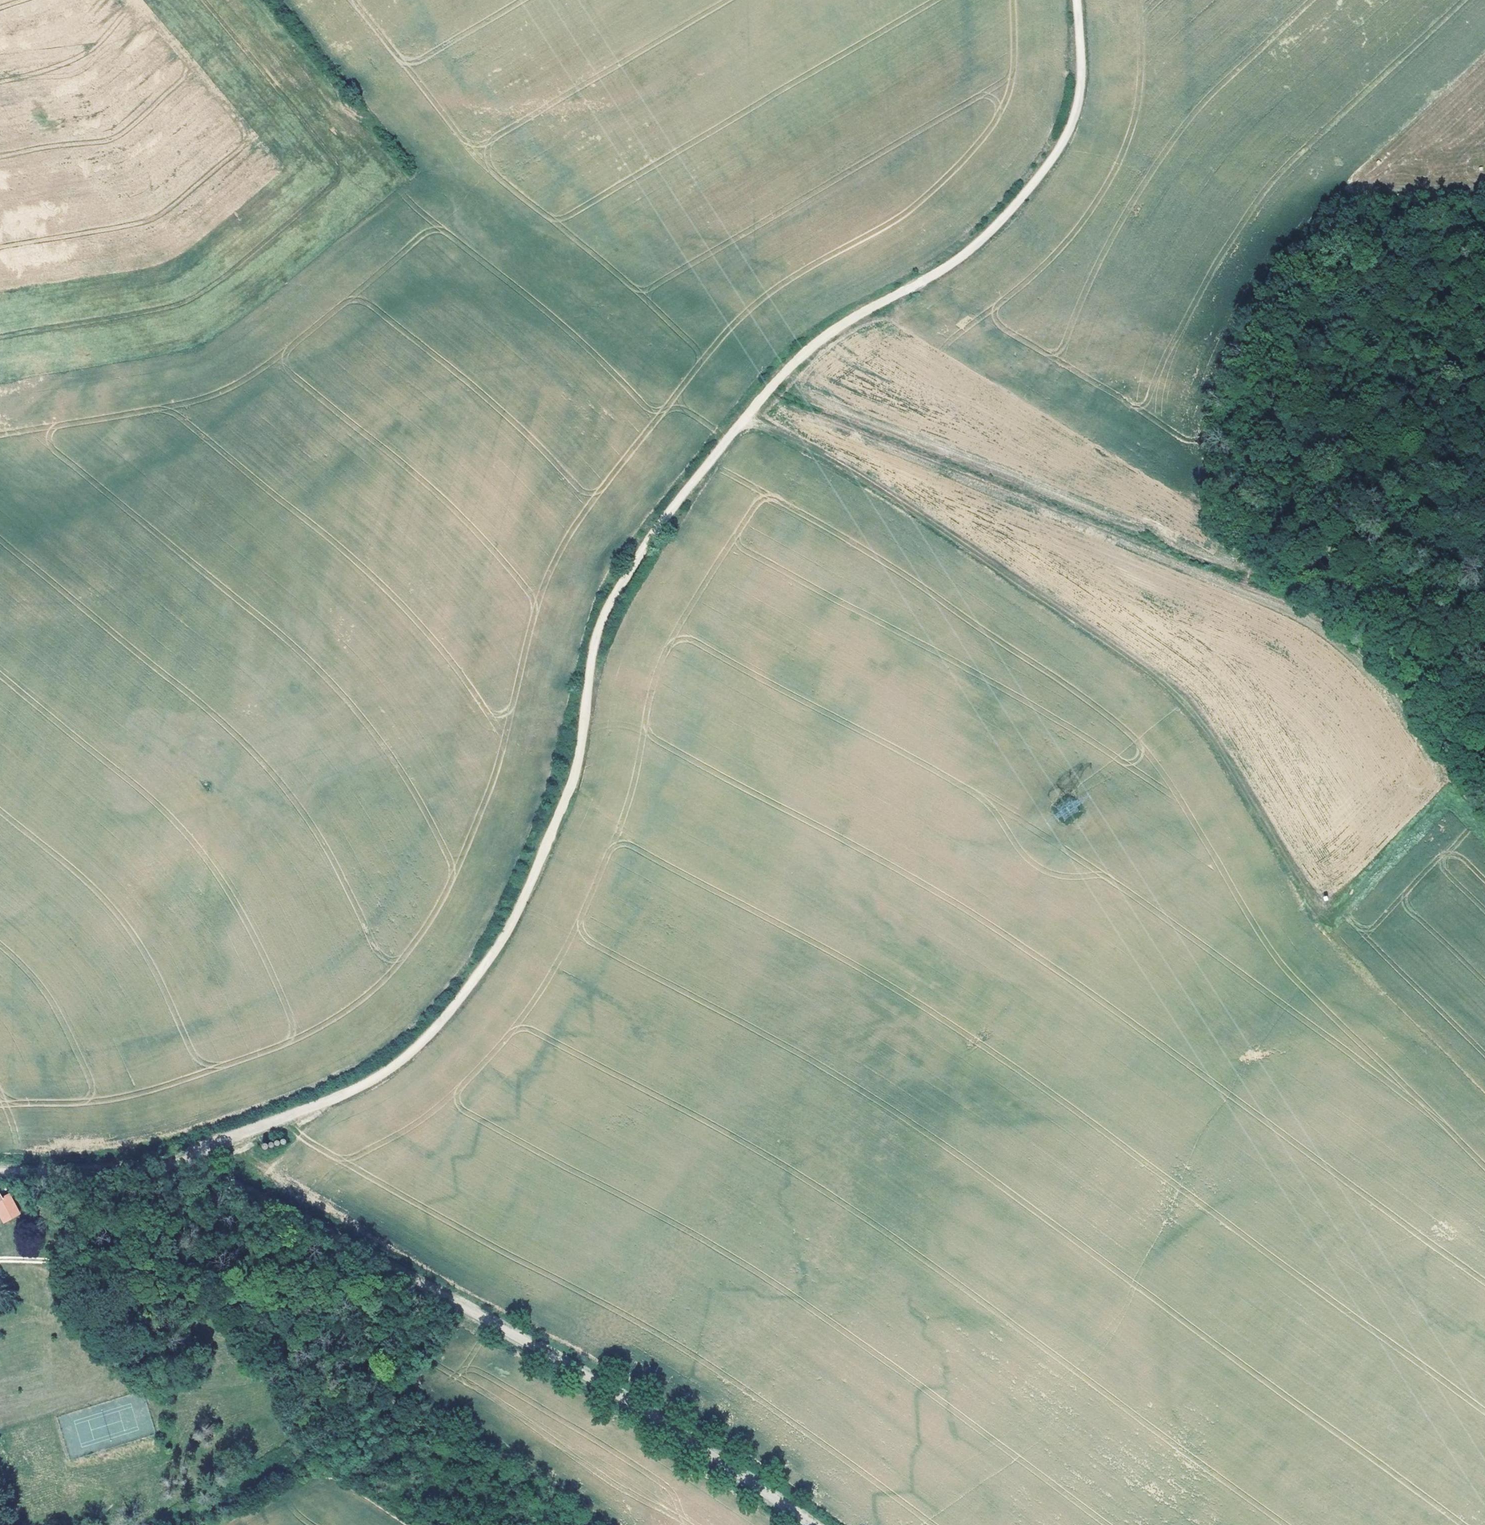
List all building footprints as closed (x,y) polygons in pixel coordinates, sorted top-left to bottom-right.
[(0,1200),(0,1216),(2,1219),(20,1209),(11,1194),(0,1200)]
